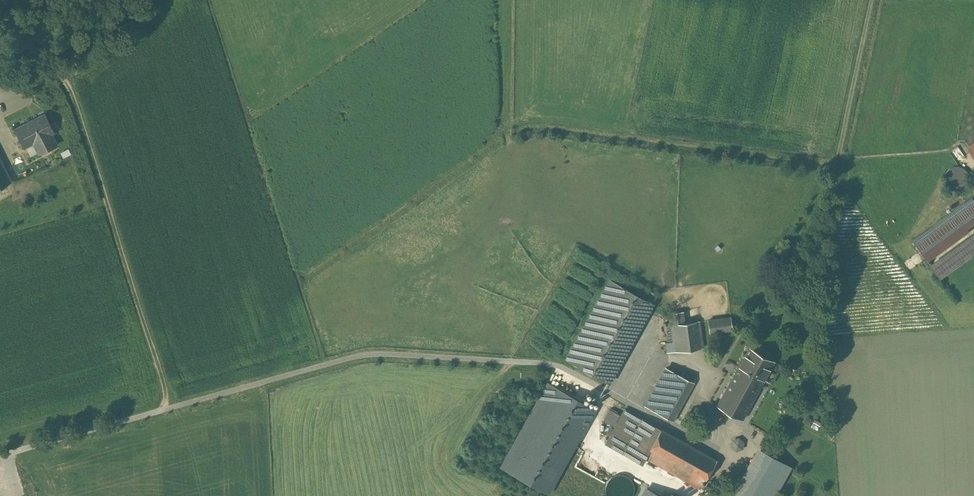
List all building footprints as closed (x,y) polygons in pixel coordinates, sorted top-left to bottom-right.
[(25,146),(26,145),(34,142),(39,151),(40,153),(56,144),(51,133),(53,131),(47,119),(41,122),(39,118),(16,129),(25,146)] [(12,181),(0,158),(0,187),(12,181)] [(910,238),(934,274),(973,248),(973,195),(910,238)] [(608,276),(571,360),(620,381),(656,297),(608,276)] [(729,313),(707,315),(708,327),(730,325),(729,313)] [(676,345),(702,342),(699,316),(674,318),(676,345)] [(717,404),(742,419),(775,361),(749,347),(717,404)] [(649,402),(673,416),(694,377),(670,364),(649,402)] [(596,410),(547,383),(500,467),(549,494),(596,410)] [(645,452),(659,426),(621,405),(604,436),(642,457),(645,452)] [(696,480),(711,454),(659,426),(645,452),(696,480)] [(733,438),(736,450),(746,447),(743,435),(733,438)] [(732,495),(774,495),(790,466),(758,448),(732,495)] [(644,488),(640,495),(659,495),(644,488)]
